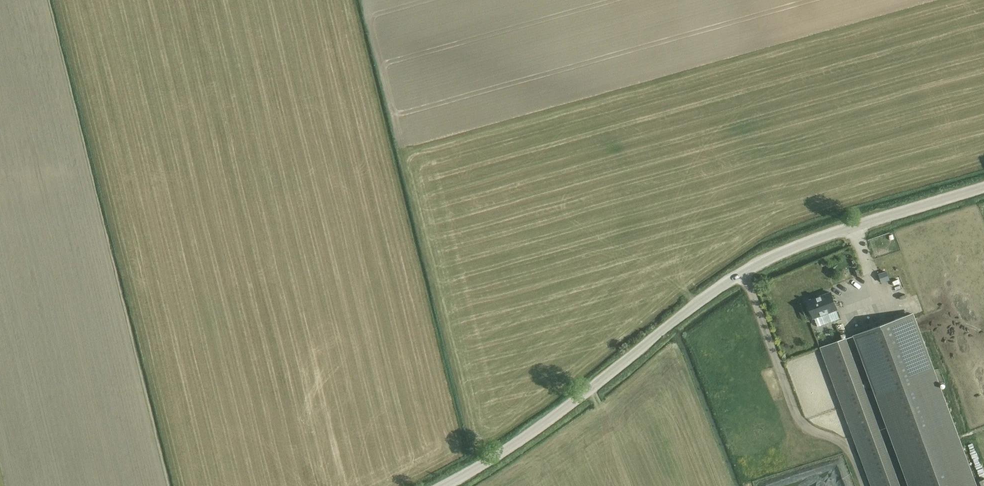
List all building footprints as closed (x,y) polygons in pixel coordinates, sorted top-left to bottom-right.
[(837,309),(831,292),(808,301),(809,305),(807,306),(810,314),(812,313),(814,318),(837,309)] [(912,313),(855,334),(911,485),(975,485),(912,313)] [(873,485),(896,485),(842,339),(821,347),(873,485)]
